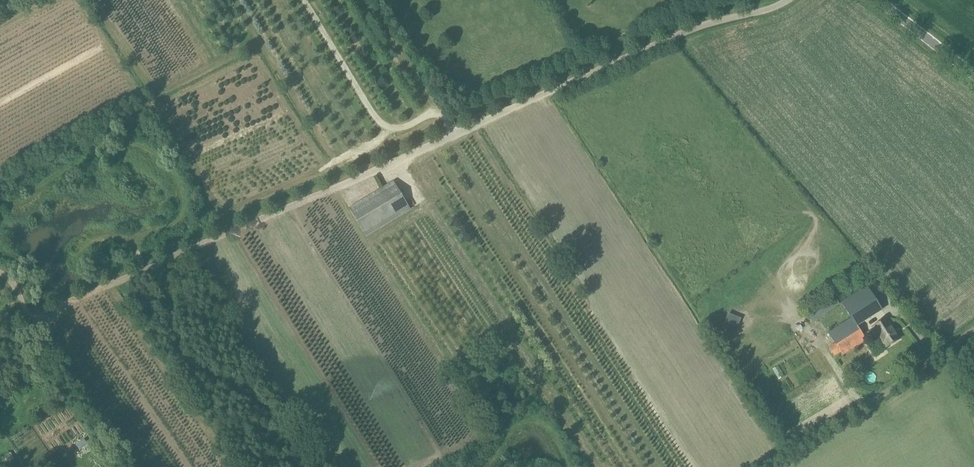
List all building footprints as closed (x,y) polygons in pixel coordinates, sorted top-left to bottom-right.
[(366,237),(410,210),(393,182),(348,208),(366,237)] [(828,348),(834,358),(865,338),(858,327),(883,311),(867,286),(841,302),(851,319),(828,333),(835,344),(828,348)] [(808,322),(835,307),(828,294),(801,309),(808,322)] [(723,315),(720,325),(732,330),(736,320),(723,315)] [(900,339),(887,319),(873,327),(886,348),(900,339)] [(11,452),(0,459),(5,466),(20,466),(11,452)]
